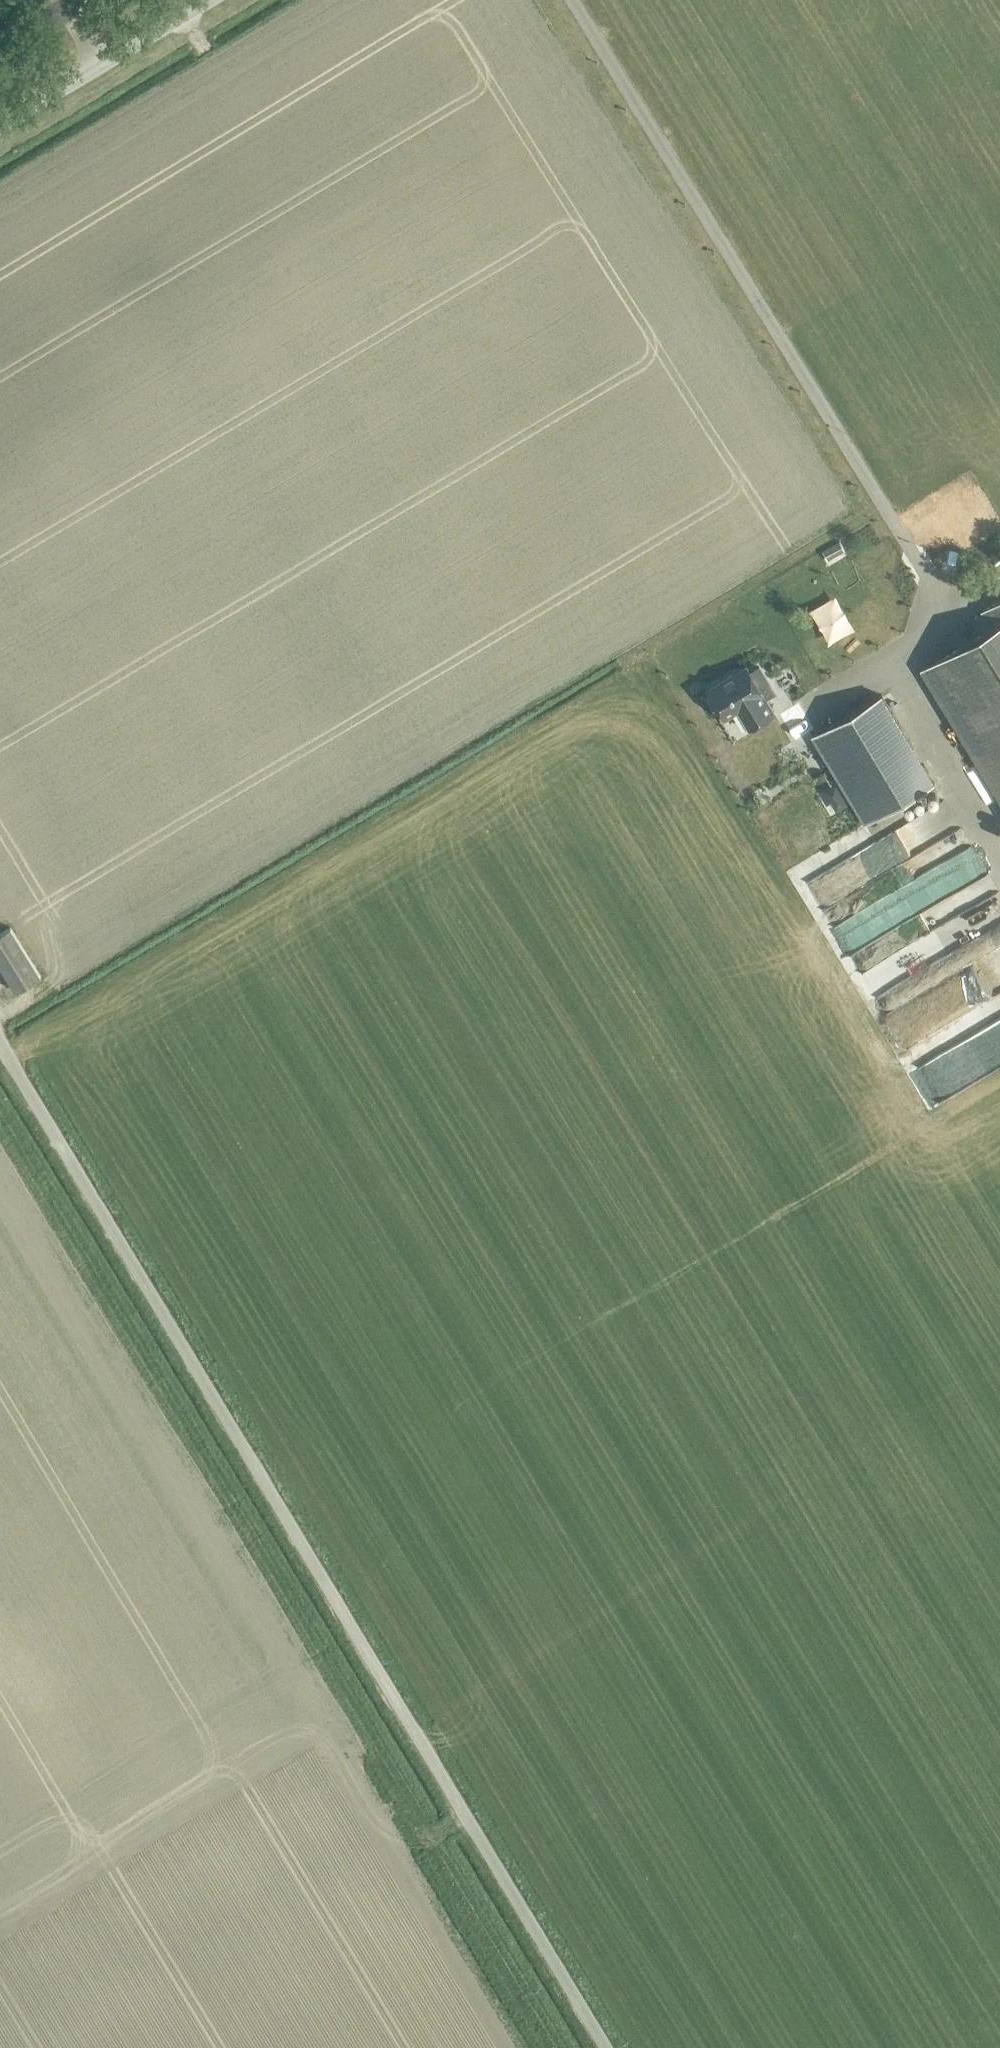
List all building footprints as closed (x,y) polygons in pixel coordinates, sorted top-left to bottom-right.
[(923,669),(999,797),(999,599),(984,609),(994,626),(923,669)] [(746,666),(707,689),(712,697),(709,699),(717,711),(720,710),(724,717),(738,709),(749,727),(774,712),(765,697),(773,692),(756,665),(748,670),(746,666)] [(882,694),(812,736),(865,824),(934,782),(882,694)] [(41,977),(11,927),(0,934),(0,965),(17,991),(41,977)]
